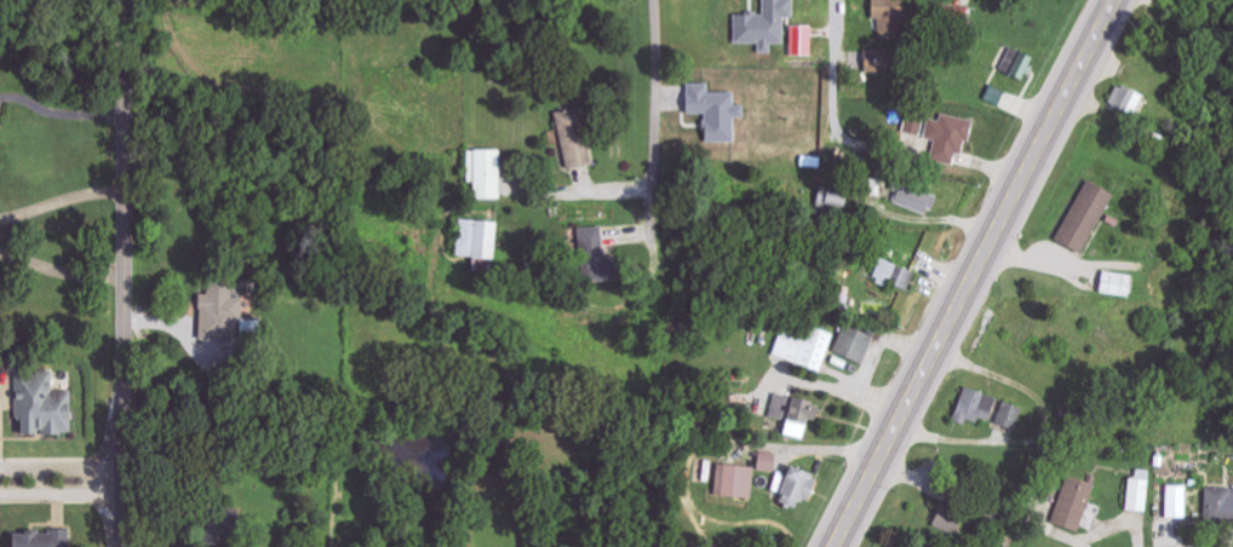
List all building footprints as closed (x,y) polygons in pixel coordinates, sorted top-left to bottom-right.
[(734,44),(758,44),(758,53),(772,53),(772,44),(784,44),(784,18),(793,18),(794,0),(762,0),(762,14),(734,14),(734,44)] [(879,39),(905,38),(904,0),(872,0),(872,18),(879,18),(879,39)] [(971,7),(954,7),(954,25),(971,25),(971,7)] [(1024,82),(1035,60),(1012,48),(1000,70),(1024,82)] [(864,51),(865,73),(885,72),(884,50),(864,51)] [(704,143),(735,142),(734,118),(744,118),(744,105),(734,105),(734,92),(708,93),(708,83),(685,84),(686,114),(704,114),(704,143)] [(1143,95),(1117,84),(1107,106),(1133,117),(1143,95)] [(555,112),(567,170),(591,165),(584,127),(591,126),(587,106),(555,112)] [(904,132),(921,136),(926,111),(908,108),(904,132)] [(931,160),(953,165),(955,154),(964,156),(972,120),(941,114),(940,120),(929,118),(925,139),(935,141),(931,160)] [(467,151),(468,184),(474,184),(474,199),(501,199),(500,150),(467,151)] [(890,190),(897,192),(893,203),(928,216),(936,196),(894,180),(890,190)] [(1112,193),(1084,180),(1057,242),(1085,254),(1112,193)] [(818,210),(847,209),(847,194),(829,194),(829,192),(818,192),(818,210)] [(456,258),(495,259),(496,222),(458,220),(456,258)] [(581,282),(606,281),(604,227),(579,227),(581,282)] [(915,271),(879,261),(874,281),(909,291),(915,271)] [(234,272),(207,274),(208,294),(199,295),(203,362),(223,361),(222,340),(242,339),(240,297),(235,298),(234,272)] [(1131,296),(1132,274),(1102,273),(1101,294),(1131,296)] [(833,354),(863,365),(873,336),(844,325),(833,354)] [(834,334),(809,326),(804,340),(781,332),(773,356),(821,372),(834,334)] [(71,434),(71,391),(52,391),(52,371),(16,371),(16,435),(36,435),(36,434),(71,434)] [(965,426),(966,420),(977,424),(978,418),(989,422),(996,397),(963,388),(953,422),(965,426)] [(770,416),(786,420),(782,436),(804,440),(809,420),(816,421),(820,403),(775,393),(770,416)] [(775,470),(776,453),(759,452),(758,470),(775,470)] [(755,466),(717,464),(715,496),(753,499),(755,466)] [(777,503),(797,509),(799,500),(809,502),(817,475),(788,466),(777,503)] [(1147,512),(1149,470),(1137,470),(1136,478),(1128,478),(1126,511),(1147,512)] [(1052,526),(1081,533),(1095,475),(1089,474),(1088,482),(1065,476),(1052,526)] [(1187,519),(1188,487),(1167,486),(1166,518),(1187,519)] [(1232,522),(1232,488),(1205,488),(1205,521),(1232,522)] [(941,531),(964,529),(960,500),(937,503),(941,531)] [(10,546),(69,546),(69,532),(10,531),(10,546)]
